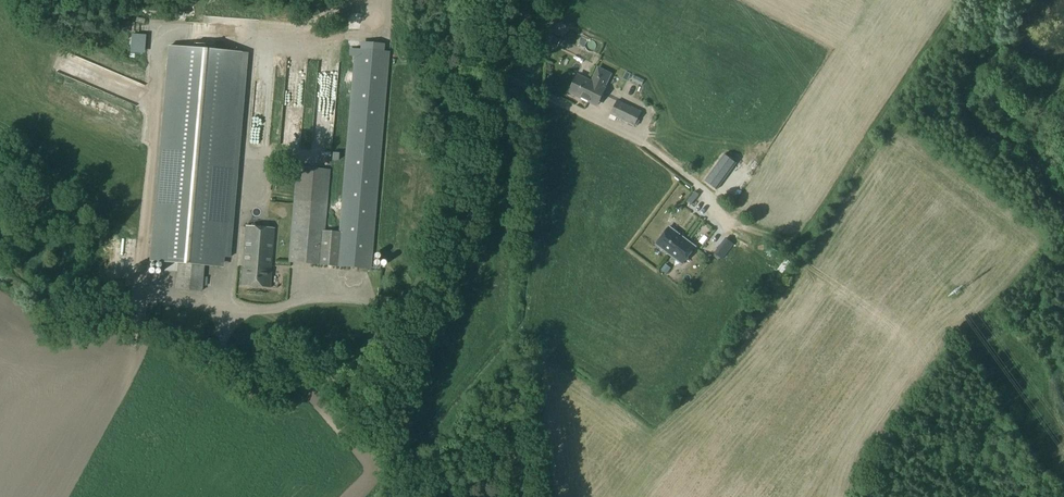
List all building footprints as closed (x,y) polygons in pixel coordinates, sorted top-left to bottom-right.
[(346,17),(360,17),(360,8),(346,9),(346,17)] [(557,46),(560,41),(552,37),(550,42),(557,46)] [(170,49),(155,263),(178,265),(177,291),(202,292),(204,267),(218,267),(234,54),(170,49)] [(355,50),(339,233),(324,232),(330,171),(297,168),(291,238),(291,243),(289,262),(336,267),(371,270),(389,53),(355,50)] [(585,77),(588,70),(574,64),(571,71),(585,77)] [(577,76),(570,90),(577,94),(576,96),(596,105),(604,89),(603,89),(610,74),(598,68),(591,82),(577,76)] [(617,102),(611,115),(634,127),(641,113),(617,102)] [(724,157),(704,183),(716,192),(736,165),(724,157)] [(245,227),(241,285),(270,288),(274,229),(245,227)] [(697,249),(707,255),(721,233),(711,227),(697,249)] [(669,228),(656,245),(682,264),(694,248),(669,228)] [(743,250),(747,239),(733,234),(729,245),(743,250)] [(722,260),(728,252),(720,247),(718,249),(714,255),(722,260)] [(772,268),(777,273),(787,264),(783,259),(772,268)] [(661,270),(666,274),(670,268),(664,264),(661,270)]
